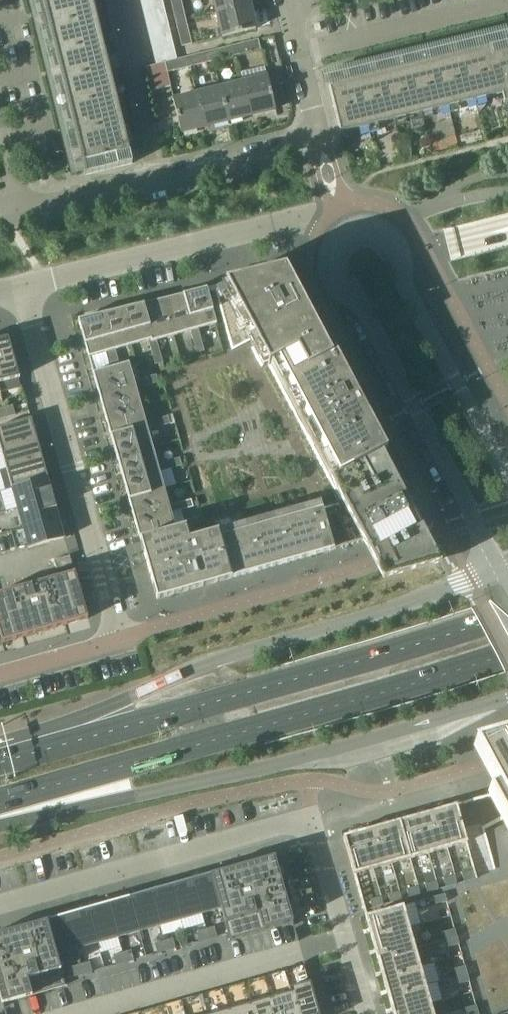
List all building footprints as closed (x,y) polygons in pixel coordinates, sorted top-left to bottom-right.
[(85,175),(133,164),(93,0),(42,0),(85,175)] [(144,10),(165,5),(163,0),(141,0),(144,10)] [(182,0),(172,0),(177,23),(187,21),(182,0)] [(217,14),(251,6),(249,0),(214,0),(217,14)] [(144,10),(147,21),(167,16),(165,5),(144,10)] [(251,6),(217,14),(223,38),(257,29),(251,6)] [(147,21),(149,32),(170,27),(167,16),(147,21)] [(187,21),(177,23),(183,46),(192,44),(187,21)] [(152,42),(173,38),(170,27),(149,32),(152,42)] [(152,42),(154,53),(175,48),(173,38),(152,42)] [(258,40),(235,46),(238,56),(261,51),(258,40)] [(214,62),(238,56),(235,46),(212,52),(214,62)] [(341,134),(504,94),(506,103),(507,103),(507,52),(494,55),(492,46),(330,87),(341,134)] [(157,65),(165,63),(178,60),(175,48),(154,53),(157,65)] [(214,62),(212,52),(188,57),(191,68),(214,62)] [(168,73),(191,68),(188,57),(178,60),(165,63),(168,73)] [(157,65),(146,68),(152,92),(171,87),(168,73),(165,63),(157,65)] [(244,83),(252,116),(276,110),(268,77),(244,83)] [(244,83),(221,88),(229,122),(252,116),(244,83)] [(229,122),(221,88),(197,94),(205,127),(229,122)] [(205,127),(197,94),(174,100),(182,133),(205,127)] [(226,285),(215,288),(215,289),(233,351),(255,339),(298,422),(329,479),(381,451),(382,451),(383,453),(387,451),(335,352),(331,355),(313,320),(312,318),(286,269),(245,279),(225,284),(226,285)] [(207,289),(185,294),(195,330),(199,329),(217,323),(208,291),(207,289)] [(195,330),(185,294),(179,295),(164,299),(174,336),(191,331),(195,330)] [(153,339),(153,341),(157,340),(174,336),(164,299),(143,304),(153,339)] [(132,345),(149,340),(153,339),(143,304),(137,306),(122,309),(132,345)] [(132,345),(122,309),(101,315),(111,351),(116,350),(132,345)] [(106,352),(111,351),(101,315),(78,320),(89,357),(90,357),(106,352)] [(191,331),(194,342),(202,340),(199,329),(195,330),(191,331)] [(0,339),(0,383),(20,378),(9,337),(0,339)] [(160,351),(157,340),(153,341),(153,339),(149,340),(152,354),(160,351)] [(202,340),(194,342),(197,353),(205,351),(202,340)] [(111,351),(106,352),(109,360),(118,357),(116,350),(111,351)] [(160,351),(152,354),(156,365),(163,362),(160,351)] [(118,357),(109,360),(111,367),(120,365),(118,357)] [(99,395),(136,384),(135,381),(129,362),(120,365),(111,367),(93,372),(99,395)] [(157,375),(146,378),(148,385),(159,382),(157,375)] [(148,385),(146,378),(135,381),(136,384),(137,388),(148,385)] [(104,410),(105,415),(141,405),(137,388),(136,384),(99,395),(104,410)] [(13,405),(4,407),(7,417),(16,415),(13,405)] [(141,405),(105,415),(111,436),(147,426),(146,422),(141,405)] [(168,416),(157,419),(159,427),(170,424),(168,416)] [(1,449),(37,439),(32,418),(0,427),(0,444),(1,449)] [(146,422),(147,426),(148,430),(159,427),(157,419),(146,422)] [(153,447),(148,430),(147,426),(111,436),(117,457),(153,447)] [(1,449),(7,468),(43,458),(37,439),(1,449)] [(153,447),(117,457),(123,478),(159,468),(158,464),(153,447)] [(341,503),(323,509),(323,510),(334,548),(335,549),(363,541),(384,580),(441,564),(414,512),(383,453),(382,451),(381,451),(329,479),(341,503)] [(48,478),(43,458),(7,468),(12,488),(48,478)] [(169,461),(171,468),(182,465),(180,458),(169,461)] [(158,464),(159,468),(160,471),(171,468),(169,461),(158,464)] [(123,478),(129,499),(165,488),(160,471),(159,468),(123,478)] [(12,488),(18,508),(54,497),(48,478),(12,488)] [(165,488),(129,499),(135,519),(171,509),(170,505),(165,488)] [(18,508),(24,527),(60,517),(54,497),(18,508)] [(181,502),(183,510),(194,507),(192,499),(181,502)] [(171,509),(172,513),(183,510),(181,502),(170,505),(171,509)] [(157,599),(335,549),(334,548),(323,510),(323,509),(323,508),(192,545),(187,527),(141,540),(157,599)] [(171,509),(135,519),(141,540),(187,527),(186,526),(176,528),(172,513),(171,509)] [(200,512),(192,514),(195,524),(203,521),(200,512)] [(65,538),(60,517),(24,527),(29,548),(65,538)] [(72,566),(69,556),(54,560),(57,570),(72,566)] [(2,643),(88,619),(75,572),(0,594),(0,635),(2,643)] [(483,743),(484,745),(493,763),(485,767),(499,793),(490,795),(507,829),(507,736),(483,743)] [(423,814),(479,1013),(507,1013),(507,790),(499,793),(490,795),(457,805),(437,810),(423,814)] [(400,821),(411,859),(429,853),(419,816),(400,821)] [(411,859),(400,821),(382,826),(392,864),(411,859)] [(363,831),(374,869),(392,864),(382,826),(363,831)] [(374,869),(363,831),(344,837),(354,874),(374,869)] [(245,865),(213,873),(223,908),(222,908),(229,933),(230,939),(293,921),(288,900),(278,866),(276,858),(275,856),(273,857),(265,859),(245,865)] [(213,873),(192,879),(202,914),(222,908),(223,908),(213,873)] [(192,879),(171,885),(181,920),(202,914),(192,879)] [(428,892),(439,889),(437,880),(425,884),(428,892)] [(171,885),(150,891),(160,926),(181,920),(171,885)] [(409,898),(421,894),(418,886),(407,889),(409,898)] [(150,891),(130,897),(139,932),(160,926),(150,891)] [(389,894),(391,903),(402,900),(400,891),(389,894)] [(445,893),(434,897),(436,904),(448,901),(445,893)] [(384,905),(382,896),(370,899),(373,908),(384,905)] [(130,897),(109,903),(119,937),(139,932),(130,897)] [(109,903),(88,909),(98,943),(119,937),(109,903)] [(404,905),(366,916),(372,938),(410,927),(404,905)] [(88,909),(67,914),(77,949),(98,943),(88,909)] [(67,914),(46,920),(56,955),(57,955),(77,949),(67,914)] [(0,994),(2,1003),(66,985),(64,980),(57,955),(56,955),(46,920),(12,930),(0,933),(0,994)] [(215,926),(206,929),(209,939),(218,936),(215,926)] [(416,948),(410,927),(372,938),(378,959),(416,948)] [(206,929),(197,931),(200,941),(209,939),(206,929)] [(446,940),(458,936),(456,929),(444,932),(446,940)] [(458,936),(446,940),(448,947),(460,944),(458,936)] [(186,937),(179,939),(181,947),(188,945),(186,937)] [(173,938),(164,940),(167,951),(176,948),(173,938)] [(164,940),(155,943),(158,953),(167,951),(164,940)] [(378,959),(383,977),(421,967),(416,948),(378,959)] [(132,950),(123,952),(126,962),(135,960),(132,950)] [(123,952),(114,955),(117,965),(126,962),(123,952)] [(90,961),(81,964),(84,974),(93,971),(90,961)] [(81,964),(72,967),(75,977),(84,974),(81,964)] [(468,973),(466,966),(454,969),(456,977),(468,973)] [(426,985),(421,967),(383,977),(388,996),(426,985)] [(468,973),(456,977),(459,984),(470,981),(468,973)] [(290,988),(292,992),(298,1013),(319,1013),(310,982),(290,988)] [(388,996),(394,1013),(431,1003),(426,985),(388,996)] [(271,998),(275,1013),(298,1013),(292,992),(271,998)] [(250,1004),(253,1013),(275,1013),(271,998),(250,1004)] [(431,1003),(394,1013),(434,1013),(431,1003)] [(229,1010),(230,1013),(253,1013),(250,1004),(229,1010)] [(467,1013),(474,1013),(479,1013),(477,1005),(465,1008),(467,1013)]
